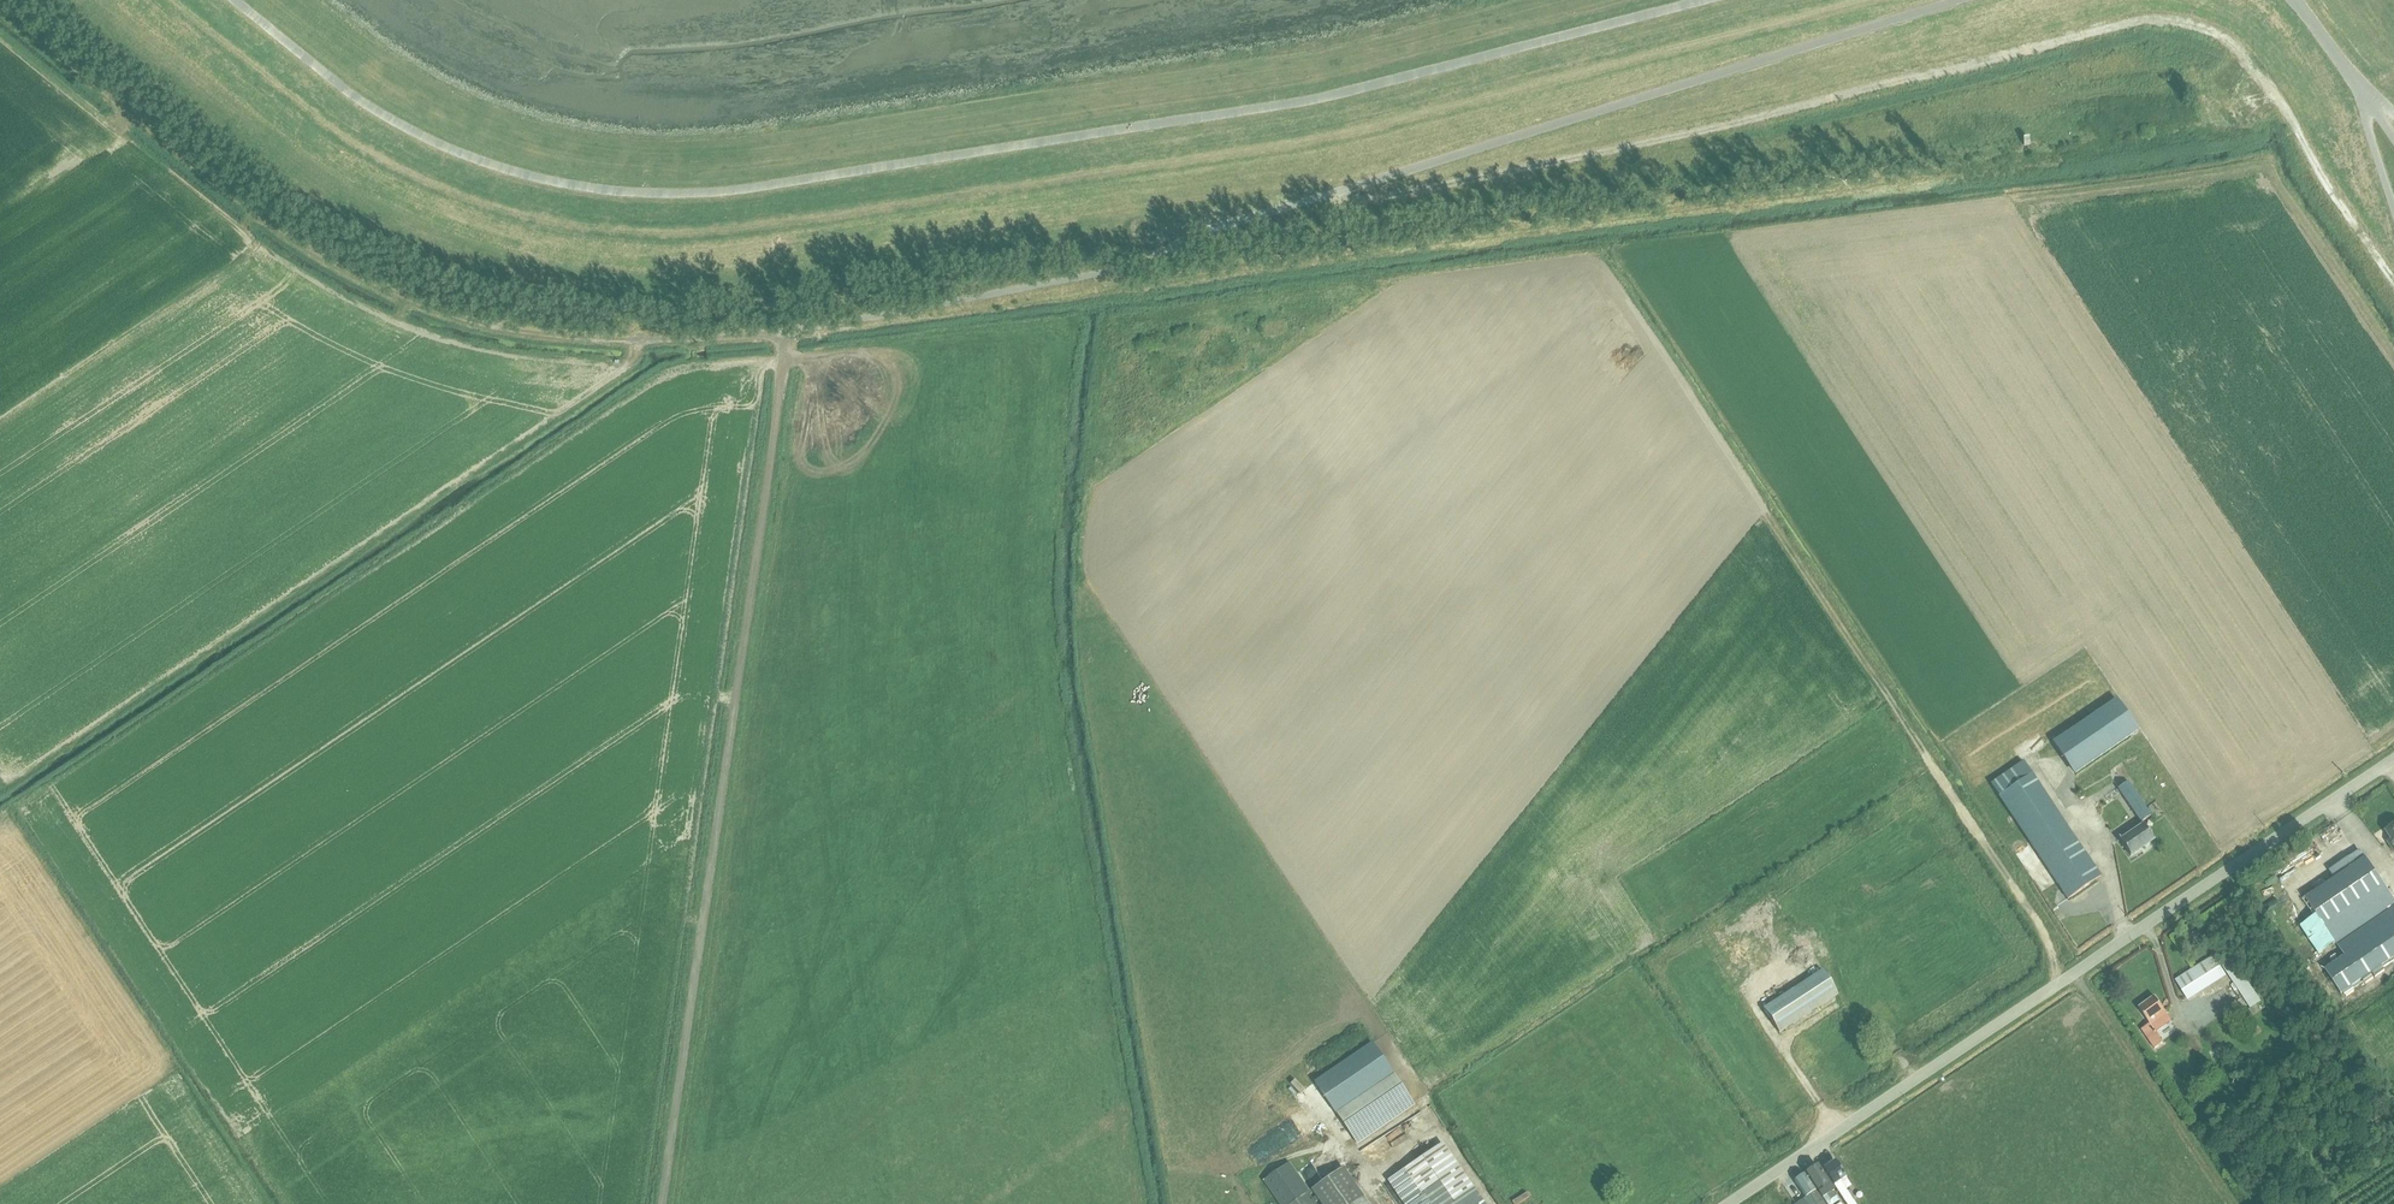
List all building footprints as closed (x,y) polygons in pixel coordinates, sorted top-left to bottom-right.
[(2117,699),(2053,742),(2074,775),(2138,731),(2117,699)] [(2023,762),(1990,784),(2068,899),(2101,877),(2023,762)] [(2128,782),(2117,789),(2141,823),(2153,814),(2149,808),(2147,810),(2128,782)] [(2142,824),(2120,840),(2131,856),(2154,841),(2142,824)] [(2306,899),(2345,956),(2325,970),(2341,995),(2393,959),(2393,899),(2366,858),(2318,891),(2306,899)] [(2213,956),(2176,980),(2187,998),(2225,974),(2213,956)] [(2232,959),(2222,965),(2250,1008),(2261,1001),(2232,959)] [(1823,971),(1763,1008),(1779,1034),(1839,996),(1823,971)] [(2155,997),(2139,1009),(2150,1024),(2142,1030),(2155,1049),(2163,1043),(2156,1033),(2172,1022),(2155,997)] [(2257,1004),(2249,1009),(2253,1016),(2262,1010),(2257,1004)] [(1394,1074),(1336,1113),(1357,1145),(1415,1106),(1394,1074)] [(1278,1135),(1265,1143),(1272,1154),(1285,1146),(1278,1135)] [(1387,1181),(1403,1203),(1485,1203),(1443,1143),(1387,1181)] [(1823,1170),(1846,1203),(1856,1203),(1843,1186),(1841,1182),(1846,1178),(1835,1162),(1823,1170)] [(1308,1193),(1310,1192),(1308,1189),(1289,1163),(1263,1181),(1279,1203),(1293,1203),(1308,1193)] [(1805,1173),(1827,1203),(1836,1203),(1840,1200),(1834,1191),(1818,1165),(1805,1173)] [(1344,1168),(1320,1185),(1311,1191),(1320,1203),(1369,1203),(1344,1168)] [(1794,1181),(1805,1198),(1809,1203),(1825,1203),(1816,1191),(1804,1174),(1794,1181)] [(1293,1203),(1316,1203),(1308,1193),(1293,1203)] [(1508,1203),(1514,1203),(1525,1198),(1522,1193),(1507,1201),(1508,1203)]
